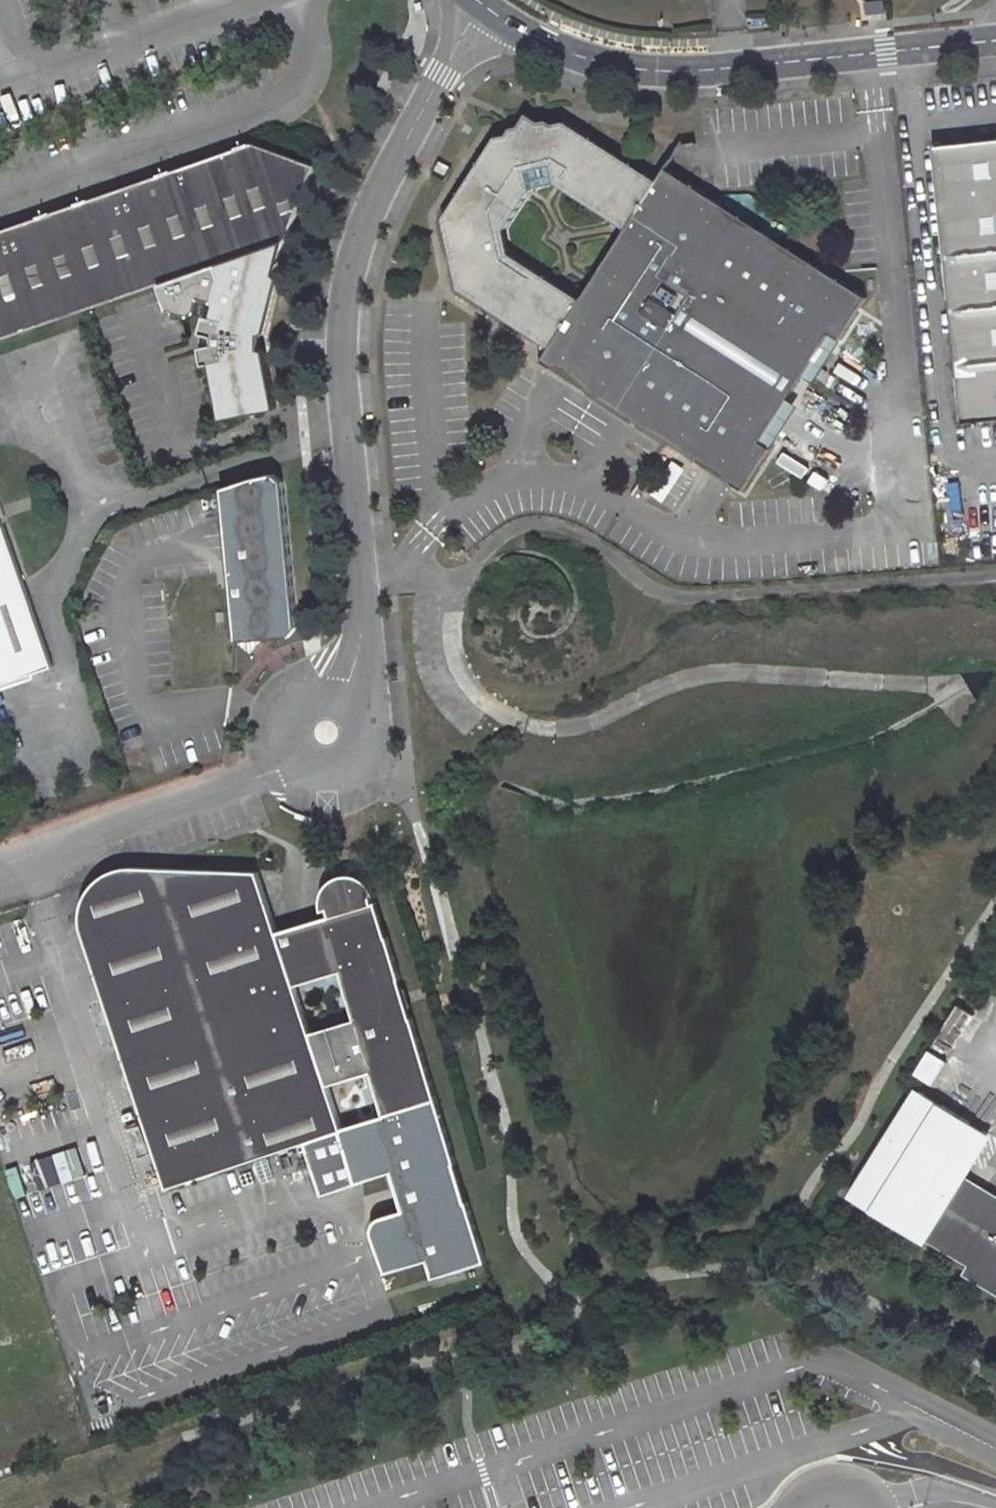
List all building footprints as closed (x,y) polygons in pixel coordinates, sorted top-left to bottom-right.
[(540,361),(746,490),(773,448),(763,442),(790,399),(805,376),(832,333),(842,340),(853,346),(876,307),(662,171),(657,179),(567,122),(545,127),(537,122),(517,126),(512,133),(495,137),(441,215),(457,291),(548,349),(540,361)] [(933,139),(957,421),(995,418),(995,133),(933,139)] [(215,265),(282,243),(310,165),(250,140),(0,225),(0,339),(215,265)] [(223,294),(218,313),(213,312),(207,334),(212,364),(219,364),(230,421),(288,408),(273,348),(266,348),(257,347),(258,336),(266,336),(273,336),(290,269),(281,263),(282,243),(215,265),(166,282),(174,311),(200,319),(209,291),(223,294)] [(815,383),(842,340),(832,333),(805,376),(815,383)] [(258,336),(257,347),(266,348),(266,336),(258,336)] [(773,448),(800,405),(790,399),(763,442),(773,448)] [(297,625),(287,482),(274,471),(248,477),(221,486),(234,642),(237,642),(261,640),(291,638),(297,625)] [(0,526),(0,687),(49,670),(0,526)] [(251,653),(261,640),(237,642),(251,653)] [(77,906),(75,913),(75,926),(76,931),(163,1188),(303,1142),(320,1193),(388,1170),(401,1207),(381,1214),(381,1215),(378,1216),(377,1218),(376,1218),(372,1223),(371,1228),(372,1235),(384,1271),(425,1257),(432,1274),(484,1257),(376,896),(370,898),(367,889),(374,888),(372,884),(365,880),(360,877),(354,875),(346,875),(335,878),(326,884),(324,887),(320,892),(318,899),(317,909),(325,907),(327,912),(272,927),(256,871),(134,865),(123,865),(116,867),(102,873),(94,879),(87,886),(80,896),(77,906)] [(973,1270),(969,1278),(995,1294),(995,1204),(956,1181),(982,1136),(912,1097),(848,1207),(918,1245),(922,1240),(973,1270)]
